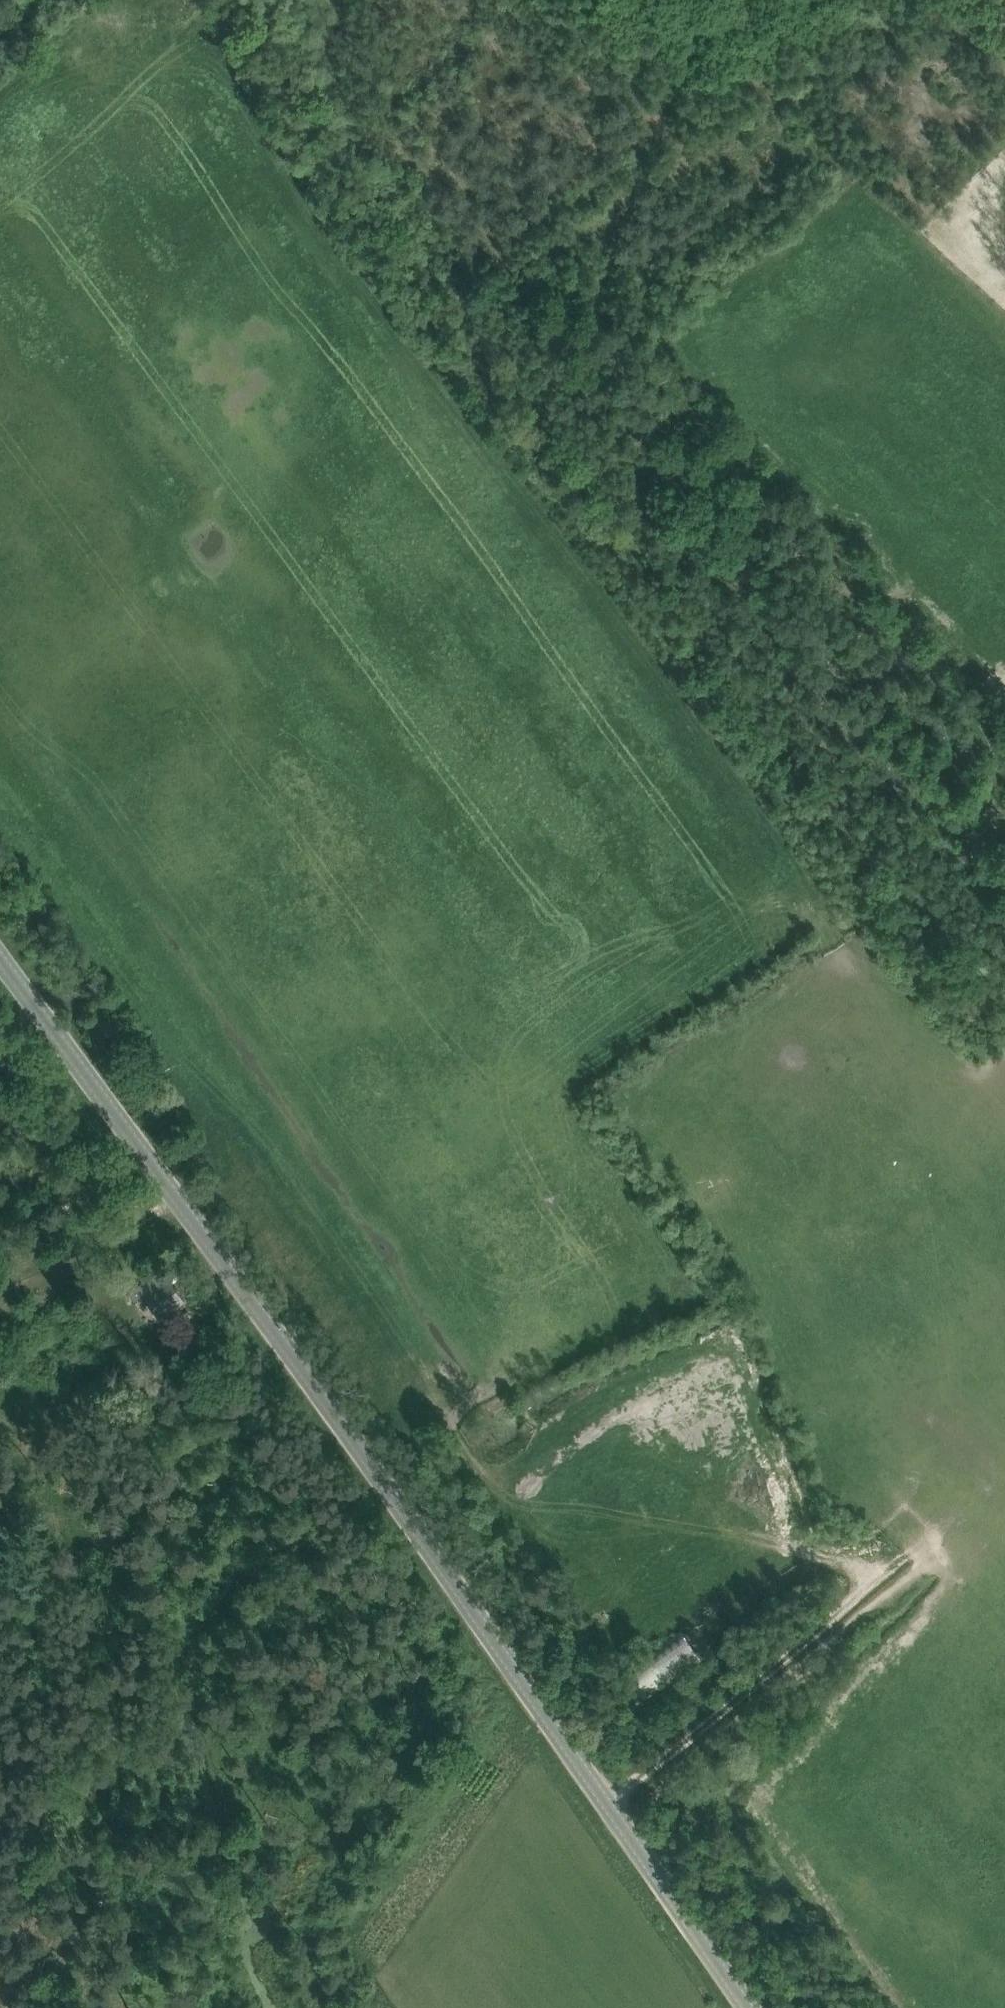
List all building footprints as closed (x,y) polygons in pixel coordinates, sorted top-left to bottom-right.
[(150,1278),(154,1284),(163,1278),(158,1272),(150,1278)] [(170,1276),(153,1288),(147,1280),(131,1291),(140,1304),(150,1297),(162,1315),(186,1299),(170,1276)] [(678,1633),(647,1672),(662,1684),(693,1645),(678,1633)]
